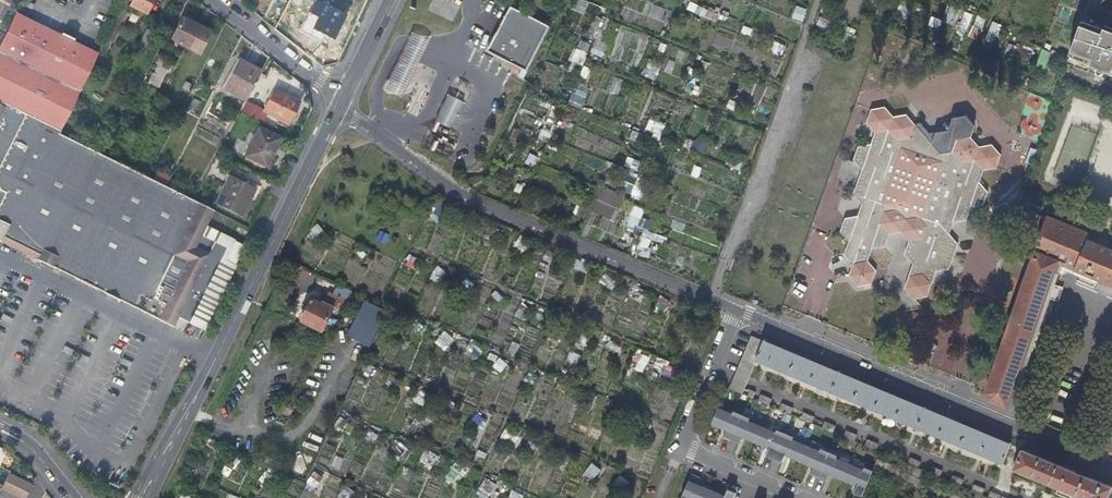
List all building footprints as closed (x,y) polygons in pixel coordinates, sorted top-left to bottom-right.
[(154,0),(133,0),(130,6),(147,14),(154,0)] [(341,13),(346,12),(352,0),(351,0),(328,0),(326,5),(341,13)] [(583,18),(590,0),(575,0),(570,13),(583,18)] [(319,2),(308,24),(330,35),(341,13),(326,5),(319,2)] [(804,21),(809,9),(798,5),(793,17),(804,21)] [(955,25),(961,8),(952,5),(946,21),(955,25)] [(538,48),(549,27),(511,7),(500,28),(538,48)] [(127,14),(119,11),(113,23),(121,27),(127,14)] [(968,31),(974,14),(967,11),(961,28),(968,31)] [(598,40),(605,17),(595,14),(588,37),(598,40)] [(978,40),(988,19),(980,15),(970,36),(978,40)] [(818,24),(830,28),(833,21),(821,16),(818,24)] [(930,25),(941,28),(944,19),(933,16),(930,25)] [(170,33),(172,34),(170,40),(191,50),(202,27),(181,17),(175,30),(172,29),(170,33)] [(58,134),(73,104),(90,69),(94,62),(96,57),(14,18),(0,49),(0,105),(58,134)] [(986,40),(996,43),(1003,24),(993,21),(986,40)] [(1069,56),(1093,65),(1091,69),(1098,72),(1097,74),(1100,75),(1104,77),(1105,74),(1111,77),(1111,29),(1107,27),(1105,31),(1082,22),(1069,56)] [(524,80),(538,48),(500,28),(487,52),(511,64),(510,67),(520,73),(518,77),(524,80)] [(141,53),(152,32),(148,30),(137,51),(141,53)] [(155,34),(152,32),(141,53),(145,55),(155,34)] [(431,41),(413,33),(404,52),(414,58),(421,61),(431,41)] [(603,58),(609,42),(597,38),(592,54),(603,58)] [(581,39),(573,60),(583,65),(592,43),(581,39)] [(1038,65),(1046,68),(1053,52),(1044,48),(1038,65)] [(414,58),(404,52),(386,89),(403,97),(421,61),(414,58)] [(246,101),(262,72),(239,58),(223,87),(246,101)] [(169,65),(163,62),(156,77),(162,80),(169,65)] [(648,65),(643,74),(656,80),(661,71),(648,65)] [(610,92),(619,95),(625,80),(616,77),(610,92)] [(686,90),(698,95),(702,86),(689,82),(686,90)] [(576,87),(570,103),(583,108),(589,91),(576,87)] [(299,103),(275,90),(264,112),(289,124),(293,116),(294,113),(299,103)] [(465,102),(449,95),(436,121),(452,129),(465,102)] [(193,97),(189,110),(197,112),(201,100),(193,97)] [(740,111),(742,103),(730,100),(728,108),(740,111)] [(25,239),(22,245),(24,246),(22,249),(31,254),(35,256),(159,317),(170,323),(175,313),(202,325),(240,244),(197,224),(206,207),(192,200),(167,187),(165,187),(149,179),(133,170),(83,146),(82,145),(58,134),(0,105),(0,226),(25,239)] [(921,123),(916,125),(907,114),(894,117),(886,107),(873,110),(868,122),(876,132),(872,144),(859,146),(855,158),(863,169),(855,193),(863,204),(859,215),(846,217),(841,230),(850,240),(846,252),(854,263),(849,274),(858,285),(872,282),(877,269),(868,260),(870,254),(873,248),(885,245),(890,233),(902,231),(910,240),(905,252),(914,263),(905,287),(914,298),(928,295),(937,270),(949,268),(959,243),(950,233),(954,221),(967,219),(971,207),(984,204),(988,191),(980,181),(984,170),(996,168),(1001,154),(993,144),(980,146),(972,137),(975,126),(966,116),(953,118),(948,131),(935,132),(929,133),(925,128),(921,123)] [(651,118),(646,131),(662,137),(667,124),(651,118)] [(280,140),(259,129),(245,157),(265,168),(280,140)] [(700,177),(702,167),(695,165),(693,175),(700,177)] [(214,203),(236,214),(247,191),(243,190),(245,184),(227,176),(214,203)] [(645,191),(629,183),(625,189),(641,198),(645,191)] [(247,191),(236,214),(240,217),(254,188),(245,184),(243,190),(247,191)] [(434,215),(441,220),(447,209),(440,204),(434,215)] [(654,221),(643,217),(646,209),(634,205),(626,228),(665,242),(667,237),(650,231),(654,221)] [(1048,216),(1028,272),(987,390),(987,392),(990,400),(1007,407),(1058,262),(1111,284),(1111,250),(1089,241),(1090,238),(1087,233),(1048,216)] [(22,249),(24,246),(22,245),(25,239),(0,226),(0,238),(22,249)] [(387,243),(391,234),(382,230),(378,239),(387,243)] [(963,271),(989,281),(1004,240),(978,230),(963,271)] [(417,271),(421,261),(410,257),(407,267),(417,271)] [(431,278),(442,284),(449,271),(438,265),(431,278)] [(614,290),(619,280),(605,274),(600,283),(614,290)] [(346,288),(334,283),(330,290),(342,296),(346,288)] [(337,294),(330,291),(325,301),(332,304),(337,294)] [(334,308),(314,298),(303,319),(323,330),(334,308)] [(349,336),(373,347),(390,310),(366,299),(349,336)] [(513,324),(523,327),(530,306),(520,303),(513,324)] [(408,339),(417,342),(420,333),(412,330),(408,339)] [(447,349),(455,338),(445,331),(437,342),(447,349)] [(743,393),(757,359),(765,340),(753,335),(730,388),(743,393)] [(618,352),(622,345),(611,340),(608,346),(618,352)] [(757,359),(1002,462),(1010,444),(765,340),(757,359)] [(466,353),(477,361),(485,349),(473,342),(466,353)] [(524,380),(533,386),(540,376),(531,371),(524,380)] [(751,389),(748,395),(754,398),(757,391),(751,389)] [(762,394),(759,400),(769,404),(772,398),(762,394)] [(295,405),(285,400),(281,409),(291,413),(295,405)] [(783,402),(780,409),(791,413),(793,407),(783,402)] [(730,415),(717,409),(716,414),(737,423),(740,416),(731,412),(730,415)] [(773,412),(768,425),(775,428),(780,415),(773,412)] [(804,412),(802,418),(812,422),(815,416),(804,412)] [(470,424),(480,432),(489,421),(479,413),(470,424)] [(737,423),(716,414),(711,424),(721,428),(722,427),(726,428),(722,437),(730,441),(737,423)] [(748,419),(740,416),(737,423),(759,432),(761,428),(746,422),(748,419)] [(825,421),(822,427),(833,431),(836,425),(825,421)] [(759,432),(737,423),(730,441),(738,444),(742,435),(746,437),(745,439),(755,443),(759,432)] [(502,441),(520,445),(524,431),(506,426),(502,441)] [(775,434),(761,428),(759,432),(781,442),(784,434),(776,431),(775,434)] [(844,436),(855,440),(858,434),(846,430),(844,436)] [(781,442),(759,432),(755,443),(765,447),(766,445),(769,447),(766,456),(774,459),(781,442)] [(792,438),(784,434),(781,442),(803,451),(805,446),(791,440),(792,438)] [(865,445),(876,449),(879,443),(868,438),(865,445)] [(392,448),(400,458),(410,450),(401,441),(392,448)] [(803,451),(781,442),(774,459),(782,463),(785,454),(789,456),(789,457),(799,462),(803,451)] [(819,452),(805,446),(803,451),(825,460),(828,453),(820,449),(819,452)] [(889,447),(886,453),(897,458),(900,452),(889,447)] [(420,464),(434,471),(441,456),(427,449),(420,464)] [(1015,468),(1085,497),(1107,497),(1111,487),(1023,449),(1015,468)] [(825,460),(803,451),(799,462),(809,466),(810,464),(814,466),(810,475),(818,478),(825,460)] [(836,456),(828,453),(825,460),(847,470),(850,465),(835,459),(836,456)] [(337,456),(332,466),(339,469),(344,459),(337,456)] [(908,463),(919,467),(922,461),(911,456),(908,463)] [(843,480),(847,470),(825,460),(818,478),(826,481),(830,472),(834,474),(833,476),(843,480)] [(597,482),(603,468),(592,463),(585,476),(597,482)] [(455,464),(447,478),(459,485),(467,471),(455,464)] [(847,470),(869,479),(873,471),(865,467),(864,470),(850,465),(847,470)] [(929,471),(940,476),(943,470),(932,465),(929,471)] [(862,497),(869,479),(847,470),(843,480),(853,485),(854,483),(858,484),(854,493),(862,497)] [(2,488),(9,491),(17,474),(10,471),(4,484),(2,488)] [(9,491),(17,495),(25,478),(17,474),(9,491)] [(951,481),(961,485),(964,479),(953,474),(951,481)] [(311,475),(305,489),(314,493),(320,479),(311,475)] [(625,490),(630,480),(620,475),(615,485),(625,490)] [(477,493),(485,497),(489,497),(498,483),(487,476),(477,493)] [(690,476),(681,497),(707,497),(709,492),(699,488),(698,490),(694,488),(698,479),(690,476)] [(33,482),(25,478),(17,495),(24,497),(25,497),(33,482)] [(972,490),(982,494),(985,488),(975,483),(972,490)] [(510,497),(523,497),(525,493),(513,489),(510,497)] [(992,497),(1000,497),(1001,494),(991,490),(988,496),(992,497)]
